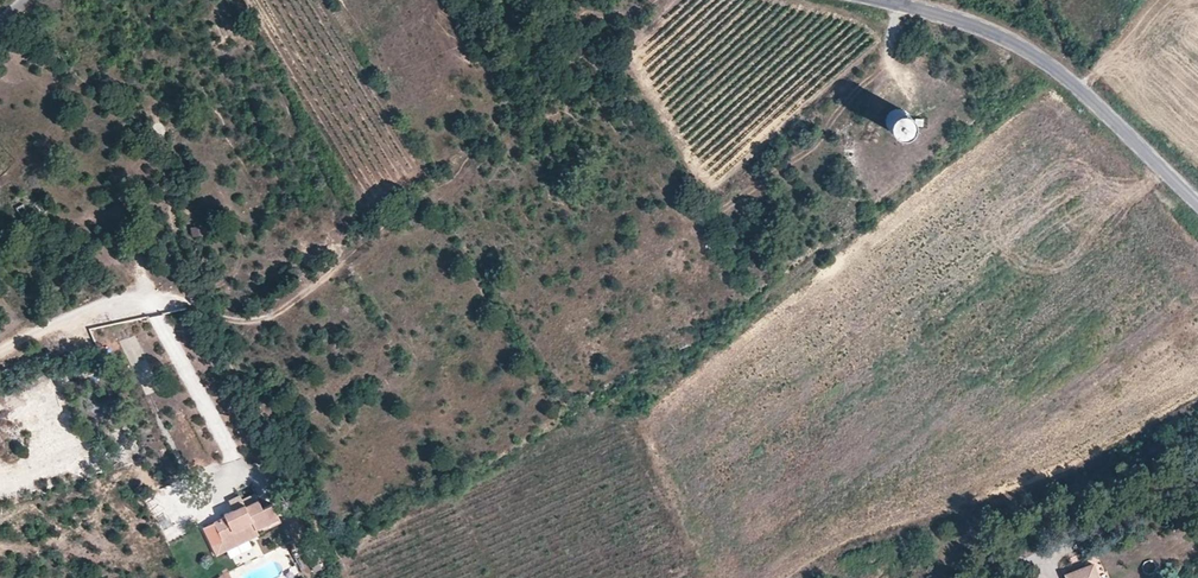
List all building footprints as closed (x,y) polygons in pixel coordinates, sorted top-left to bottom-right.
[(388,1),(378,8),(386,19),(396,13),(388,1)] [(886,114),(885,122),(889,129),(897,132),(904,130),(909,122),(907,114),(901,109),(893,109),(886,114)] [(205,220),(191,229),(194,235),(208,227),(205,220)] [(247,524),(253,537),(277,527),(270,510),(263,513),(258,503),(246,508),(244,505),(223,513),(225,517),(213,522),(220,540),(222,543),(246,533),(243,526),(247,524)] [(213,554),(253,537),(247,524),(243,526),(246,533),(222,543),(220,540),(209,544),(213,554)] [(1180,556),(1196,550),(1194,543),(1178,548),(1180,556)] [(1091,560),(1090,558),(1061,570),(1062,572),(1064,577),(1098,577),(1091,560)] [(1191,577),(1197,575),(1196,568),(1189,571),(1191,577)]
